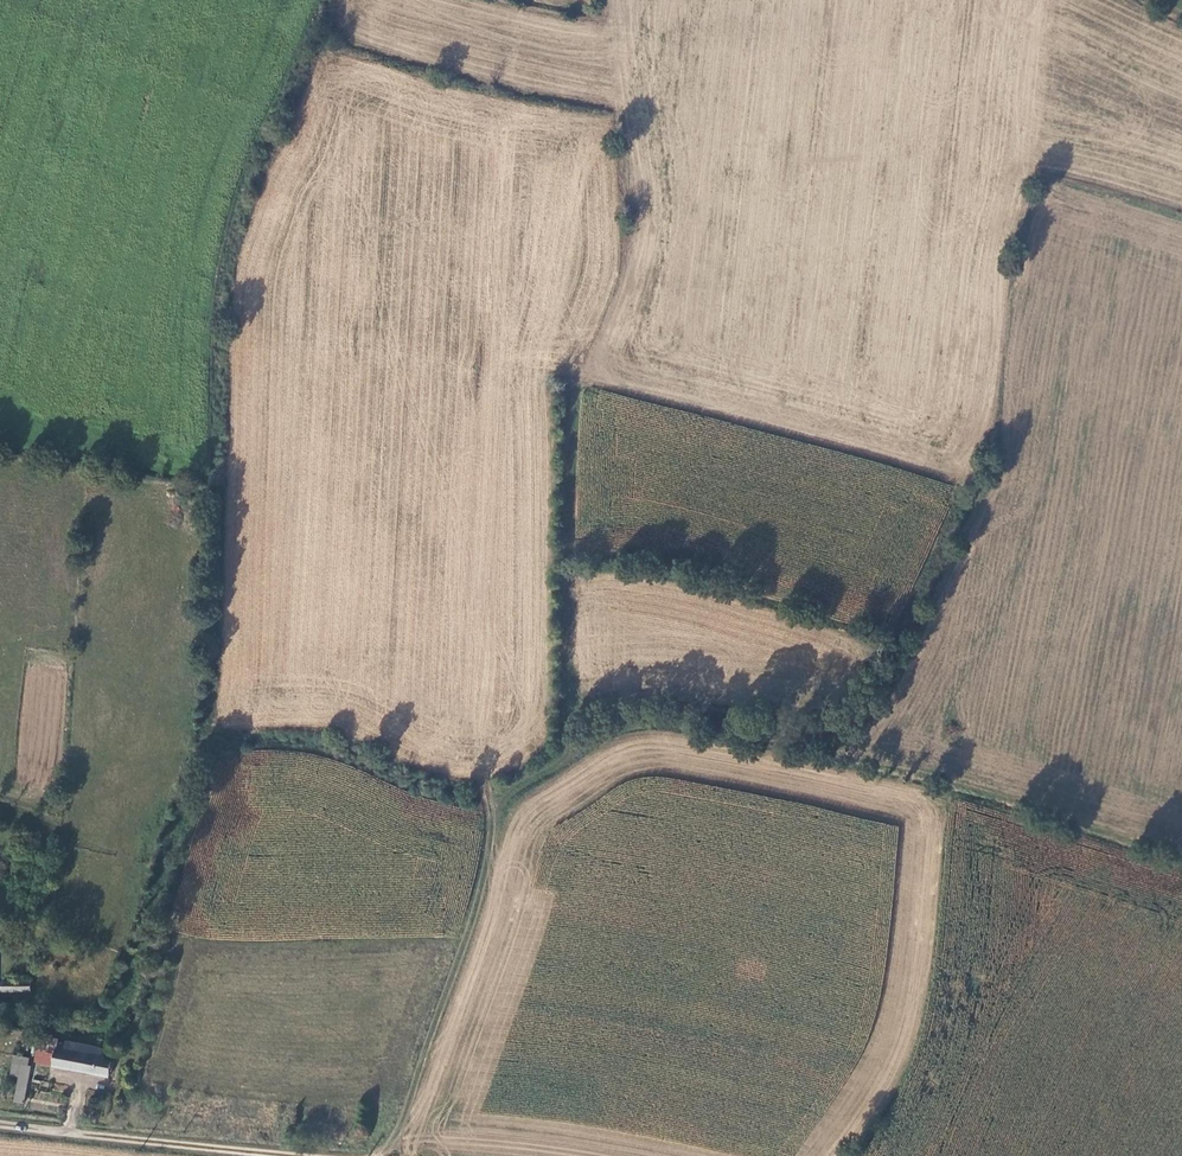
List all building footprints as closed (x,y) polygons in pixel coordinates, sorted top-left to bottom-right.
[(3,949),(9,938),(0,934),(0,948),(3,949)] [(8,993),(35,992),(35,984),(8,984),(8,993)] [(56,1068),(98,1076),(100,1063),(91,1060),(92,1050),(60,1046),(56,1068)] [(32,1069),(33,1063),(18,1061),(14,1077),(23,1079),(19,1103),(29,1104),(35,1070),(32,1069)]
